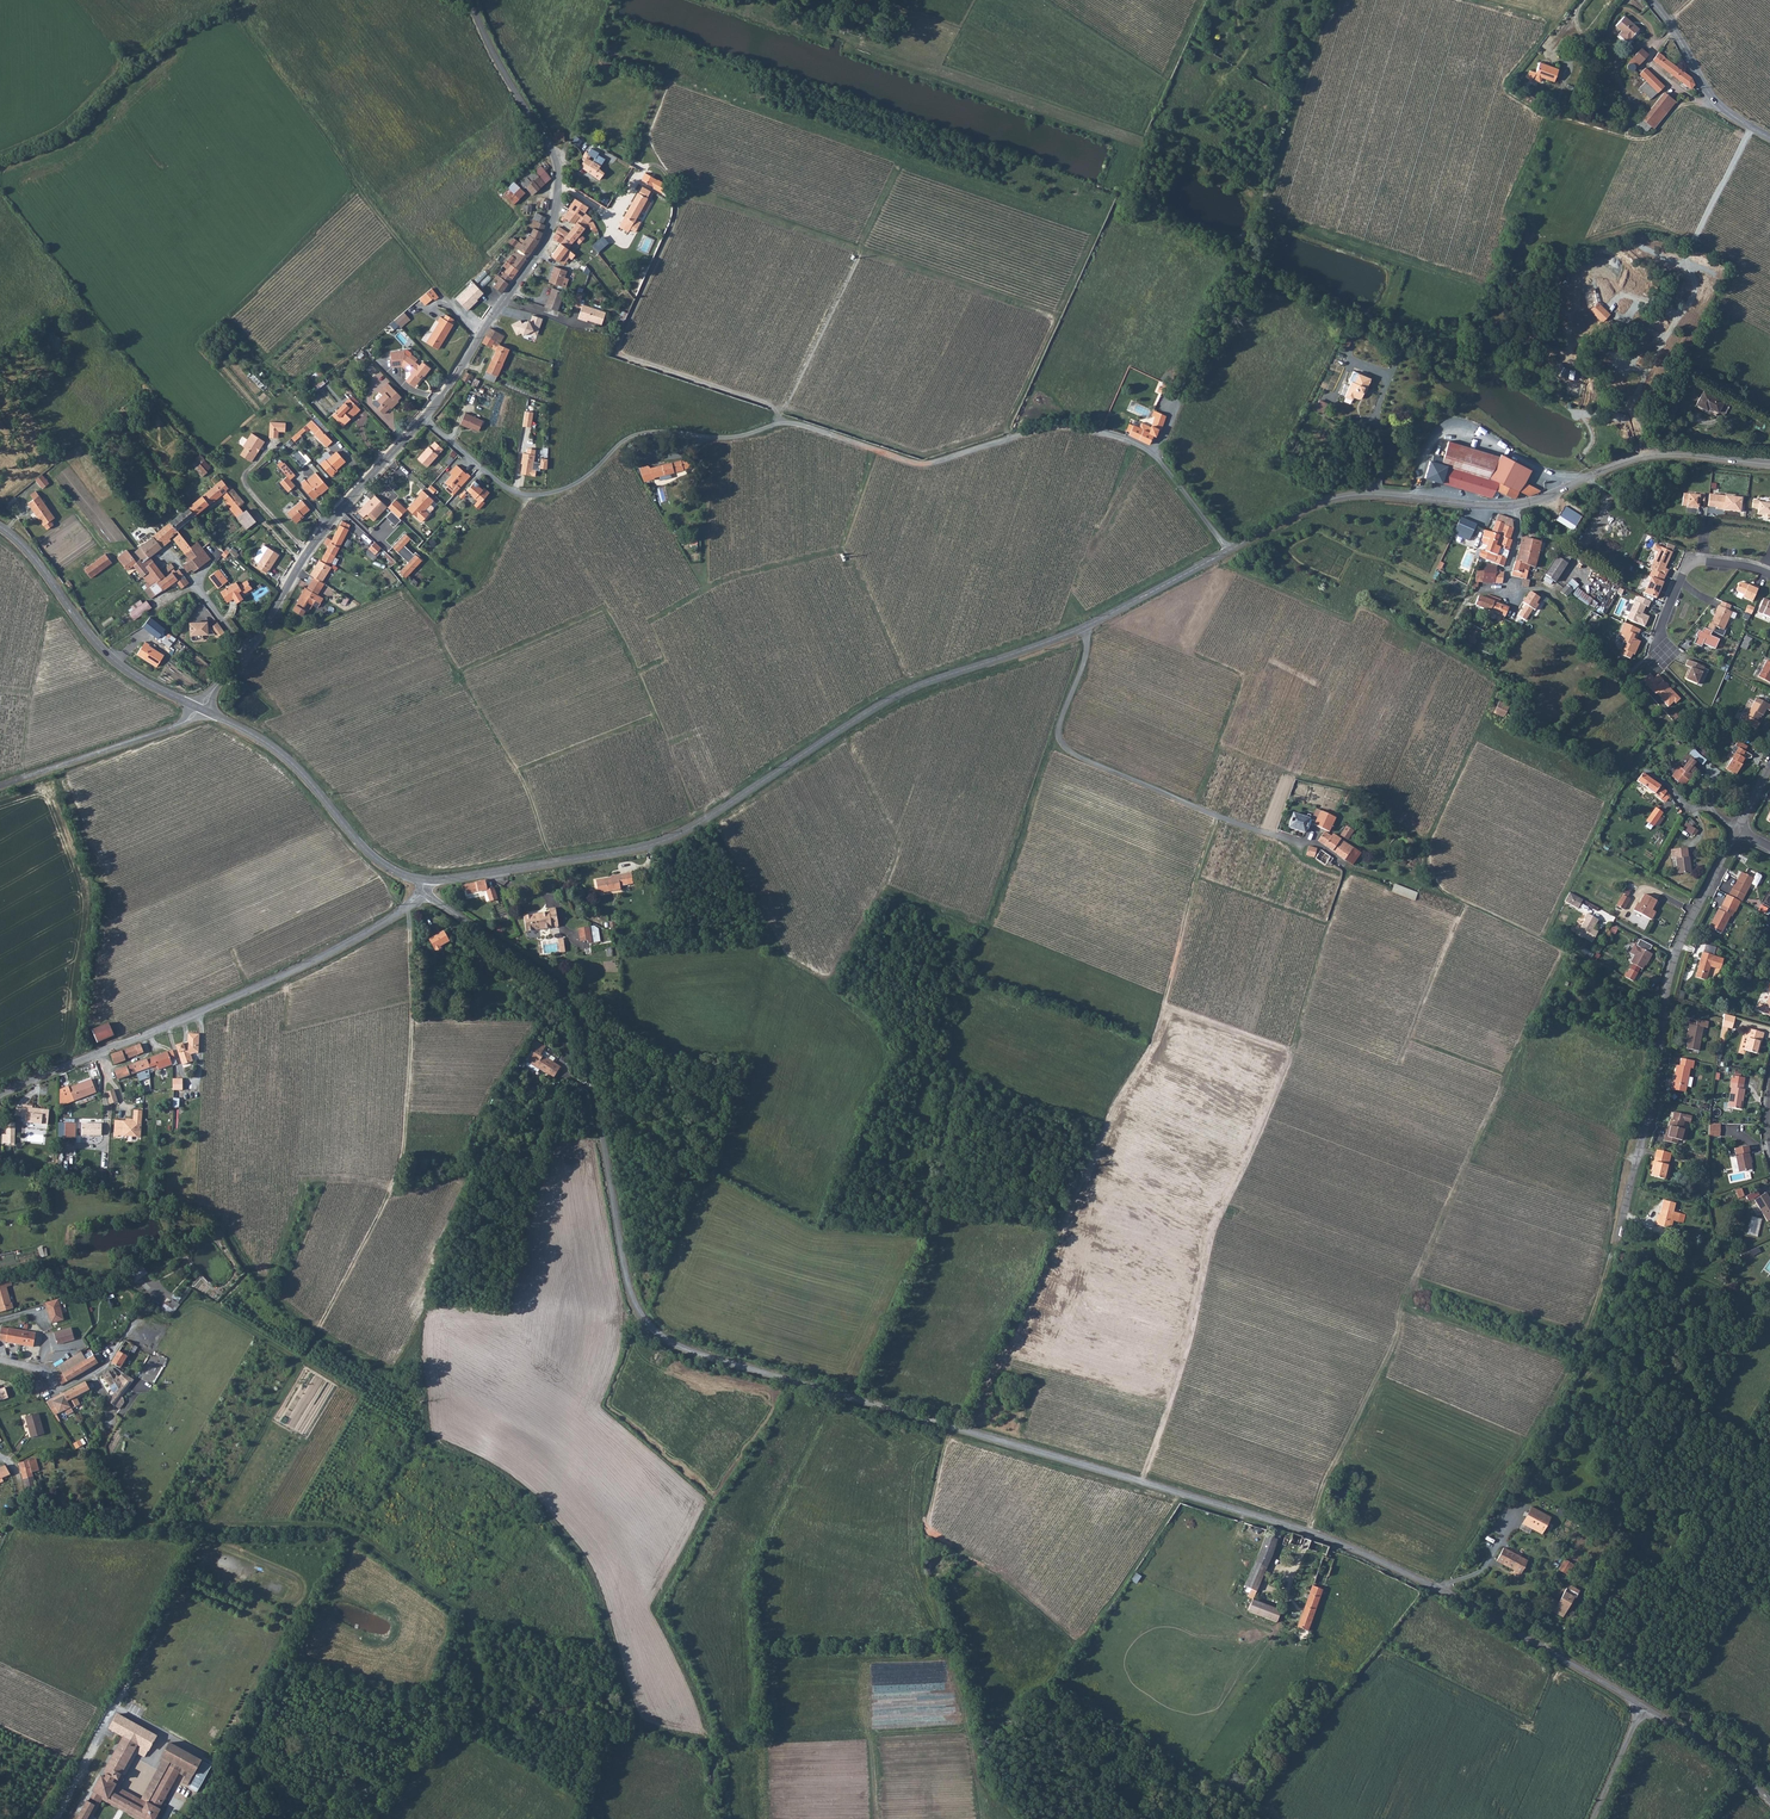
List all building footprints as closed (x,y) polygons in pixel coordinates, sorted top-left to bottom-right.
[(1619,34),(1630,44),(1641,31),(1624,16),(1616,26),(1622,31),(1619,34)] [(1629,61),(1628,63),(1627,64),(1627,65),(1627,66),(1627,67),(1627,68),(1627,69),(1629,71),(1630,71),(1631,71),(1632,70),(1647,54),(1641,48),(1629,61)] [(1653,60),(1691,89),(1694,84),(1691,77),(1664,57),(1658,52),(1653,60)] [(1542,77),(1554,82),(1559,69),(1539,62),(1536,72),(1530,70),(1525,77),(1530,81),(1532,79),(1540,82),(1542,77)] [(1640,88),(1651,99),(1658,93),(1664,86),(1645,68),(1639,74),(1646,81),(1640,88)] [(1654,129),(1675,102),(1664,93),(1637,125),(1645,132),(1648,130),(1651,126),(1654,129)] [(565,131),(555,132),(556,139),(565,139),(565,131)] [(579,146),(583,140),(577,136),(573,141),(579,146)] [(604,156),(603,155),(597,151),(592,158),(586,155),(583,158),(580,163),(600,177),(600,176),(600,175),(602,175),(603,176),(605,172),(602,171),(604,170),(598,166),(599,164),(604,156)] [(541,160),(535,165),(546,177),(551,172),(541,160)] [(526,180),(534,189),(546,177),(535,165),(520,179),(523,182),(526,180)] [(661,179),(647,171),(643,178),(655,184),(654,185),(663,190),(667,182),(665,181),(661,179)] [(515,181),(503,193),(514,205),(527,193),(515,181)] [(629,226),(635,230),(639,222),(634,220),(641,208),(645,210),(651,200),(647,198),(652,189),(642,183),(619,223),(628,228),(629,226)] [(559,243),(550,255),(557,261),(568,249),(573,252),(585,239),(580,233),(587,225),(593,233),(598,229),(591,218),(584,212),(587,206),(573,199),(562,217),(573,225),(567,233),(559,226),(555,232),(555,233),(552,238),(559,243)] [(539,234),(544,225),(546,218),(537,215),(531,228),(530,227),(526,233),(522,230),(519,234),(533,243),(539,234)] [(510,236),(529,249),(533,243),(519,234),(514,231),(510,236)] [(602,236),(591,246),(597,253),(608,243),(602,236)] [(511,258),(519,263),(528,251),(519,244),(514,250),(516,252),(514,255),(512,254),(510,256),(511,258)] [(511,258),(508,263),(506,265),(513,271),(519,263),(511,258)] [(506,265),(508,263),(504,260),(498,268),(502,270),(506,265)] [(506,265),(502,270),(498,268),(496,270),(499,273),(495,279),(503,286),(513,271),(506,265)] [(554,266),(549,282),(566,287),(569,278),(565,277),(567,270),(554,266)] [(472,283),(455,299),(467,311),(478,300),(476,299),(483,293),(472,283)] [(563,293),(565,288),(550,283),(542,309),(557,313),(559,307),(556,306),(561,292),(563,293)] [(440,299),(436,294),(432,289),(421,299),(427,308),(440,299)] [(1598,303),(1591,310),(1599,319),(1607,311),(1598,303)] [(582,304),(578,318),(587,322),(587,320),(602,324),(606,312),(582,304)] [(405,311),(395,320),(401,327),(411,319),(405,311)] [(1607,311),(1599,319),(1603,322),(1610,314),(1607,311)] [(537,334),(540,317),(520,313),(519,319),(529,320),(527,332),(537,334)] [(441,325),(429,344),(439,350),(444,342),(447,343),(455,328),(454,327),(456,323),(447,318),(445,322),(441,320),(439,324),(441,325)] [(482,342),(496,350),(498,344),(500,345),(504,335),(489,328),(482,342)] [(1343,337),(1340,346),(1347,348),(1350,339),(1343,337)] [(500,345),(498,344),(496,350),(483,377),(494,382),(509,349),(500,345)] [(415,349),(412,359),(418,363),(421,353),(415,349)] [(416,384),(419,387),(425,379),(426,380),(433,370),(425,364),(423,366),(418,363),(412,359),(408,355),(408,351),(394,353),(395,362),(397,361),(406,360),(411,364),(411,369),(414,372),(414,377),(408,384),(412,388),(416,384)] [(406,360),(397,361),(395,362),(404,361),(405,362),(404,364),(411,369),(411,364),(406,360)] [(368,369),(373,374),(378,369),(373,364),(368,369)] [(319,369),(307,380),(311,384),(323,373),(319,369)] [(1569,371),(1568,378),(1578,381),(1580,373),(1569,371)] [(462,381),(468,384),(470,381),(471,382),(474,376),(466,372),(462,381)] [(1349,381),(1350,382),(1354,383),(1357,374),(1352,372),(1349,381)] [(1357,374),(1354,383),(1350,382),(1344,397),(1352,400),(1353,398),(1356,399),(1358,399),(1361,397),(1363,393),(1362,392),(1364,386),(1367,387),(1370,378),(1357,374)] [(385,388),(380,392),(384,396),(380,400),(386,405),(391,399),(394,402),(401,395),(399,393),(403,389),(389,376),(381,384),(385,388)] [(1161,381),(1169,385),(1171,381),(1163,377),(1161,381)] [(323,379),(312,386),(315,390),(326,384),(323,379)] [(1711,413),(1715,416),(1718,412),(1722,405),(1723,402),(1703,391),(1695,406),(1710,414),(1711,413)] [(347,394),(337,404),(348,415),(353,410),(352,409),(355,405),(357,406),(362,401),(355,395),(352,398),(347,394)] [(460,404),(455,416),(461,418),(466,408),(460,404)] [(525,406),(522,420),(529,422),(531,407),(525,406)] [(466,408),(461,418),(463,419),(464,418),(473,423),(478,413),(466,408)] [(1166,416),(1154,411),(1152,416),(1154,417),(1150,427),(1141,423),(1139,427),(1133,425),(1128,435),(1149,445),(1153,436),(1156,437),(1158,430),(1161,431),(1166,416)] [(288,417),(272,416),(272,422),(276,422),(275,425),(280,425),(287,426),(288,417)] [(272,422),(271,431),(280,432),(280,425),(275,425),(276,422),(272,422)] [(331,438),(335,434),(323,422),(319,426),(331,438)] [(246,441),(242,448),(253,454),(266,434),(253,426),(245,440),(246,441)] [(1499,456),(1448,440),(1444,451),(1443,457),(1441,462),(1447,464),(1490,477),(1499,456)] [(427,467),(443,448),(434,441),(429,447),(428,446),(418,459),(427,467)] [(338,467),(337,465),(350,455),(341,445),(331,454),(329,453),(325,457),(335,469),(338,467)] [(523,455),(520,468),(535,470),(536,464),(540,465),(540,462),(547,463),(547,453),(541,452),(540,457),(534,456),(535,449),(526,447),(523,447),(522,455),(523,455)] [(687,460),(685,450),(663,456),(666,465),(687,460)] [(445,466),(453,473),(464,461),(455,454),(445,466)] [(1431,460),(1429,459),(1423,478),(1441,484),(1447,464),(1441,462),(1443,457),(1433,454),(1431,460)] [(1526,494),(1539,490),(1524,482),(1532,469),(1500,454),(1499,456),(1490,477),(1447,464),(1441,484),(1492,496),(1499,481),(1517,489),(1526,494)] [(200,458),(206,466),(211,462),(205,455),(200,458)] [(287,455),(282,460),(287,465),(292,461),(287,455)] [(666,465),(663,456),(653,458),(656,468),(666,465)] [(656,470),(656,468),(653,458),(641,461),(645,472),(656,470)] [(292,461),(287,465),(289,468),(292,471),(297,467),(292,461)] [(290,480),(296,475),(292,471),(289,468),(283,472),(286,476),(290,480)] [(476,473),(471,469),(463,479),(462,478),(457,484),(460,486),(463,482),(466,485),(468,482),(476,489),(472,493),(476,497),(482,490),(480,488),(486,480),(481,476),(479,477),(475,474),(476,473)] [(320,495),(329,487),(315,472),(306,480),(304,479),(300,483),(313,500),(318,495),(317,493),(318,492),(320,495)] [(230,503),(229,504),(239,516),(245,511),(239,504),(244,500),(231,485),(228,486),(217,473),(212,476),(210,478),(214,483),(196,497),(193,495),(189,497),(192,500),(189,503),(195,509),(196,511),(204,505),(208,501),(210,503),(222,493),(230,503)] [(42,488),(49,483),(42,474),(35,479),(42,488)] [(290,480),(286,476),(279,482),(287,492),(295,486),(290,480)] [(1499,481),(1492,496),(1491,498),(1495,498),(1499,490),(1513,495),(1517,489),(1499,481)] [(33,499),(27,503),(46,528),(53,523),(50,520),(54,517),(35,491),(30,495),(33,499)] [(412,503),(407,508),(421,522),(428,516),(425,512),(431,506),(434,503),(422,491),(418,494),(419,496),(416,499),(417,500),(413,504),(412,503)] [(1683,493),(1682,505),(1686,506),(1691,507),(1691,508),(1698,509),(1698,507),(1703,508),(1705,494),(1699,493),(1699,495),(1683,493)] [(1708,506),(1716,507),(1718,495),(1709,494),(1708,506)] [(1741,498),(1718,495),(1716,507),(1716,509),(1723,510),(1739,512),(1741,498)] [(374,521),(387,507),(380,500),(376,504),(370,498),(357,511),(363,517),(367,514),(374,521)] [(391,511),(399,517),(406,510),(396,499),(387,507),(391,511)] [(301,500),(286,512),(296,524),(301,519),(300,518),(310,509),(301,500)] [(1751,508),(1758,509),(1757,513),(1761,514),(1761,515),(1761,517),(1769,518),(1769,504),(1759,502),(1759,501),(1752,500),(1751,508)] [(189,503),(180,510),(183,514),(187,519),(194,514),(193,512),(195,509),(189,503)] [(1556,520),(1573,531),(1582,517),(1564,506),(1556,520)] [(258,519),(248,508),(245,511),(255,521),(258,519)] [(183,523),(179,518),(183,514),(180,510),(157,528),(167,541),(171,538),(169,535),(179,527),(183,523)] [(255,521),(245,511),(239,516),(248,526),(255,521)] [(386,516),(395,524),(400,519),(399,517),(391,511),(386,516)] [(183,523),(187,519),(183,514),(179,518),(183,523)] [(197,517),(196,515),(194,514),(187,519),(191,523),(197,517)] [(1506,527),(1516,529),(1516,521),(1502,515),(1499,521),(1506,525),(1506,527)] [(340,518),(338,522),(346,527),(349,523),(340,518)] [(1473,535),(1478,525),(1466,519),(1463,525),(1459,523),(1457,528),(1463,531),(1473,535)] [(1506,525),(1499,521),(1493,533),(1500,536),(1513,540),(1516,529),(1506,527),(1506,525)] [(338,522),(329,539),(326,537),(323,543),(326,545),(319,558),(327,563),(329,565),(349,528),(346,527),(338,522)] [(186,532),(182,527),(176,533),(182,540),(188,534),(186,532)] [(157,528),(152,532),(154,534),(163,545),(167,541),(157,528)] [(1504,539),(1500,536),(1493,533),(1487,530),(1484,536),(1490,539),(1487,544),(1484,551),(1482,550),(1481,556),(1487,558),(1488,552),(1493,552),(1499,540),(1503,542),(1504,539)] [(1461,536),(1470,540),(1473,535),(1463,531),(1461,536)] [(154,534),(137,547),(133,551),(131,553),(137,559),(140,558),(143,561),(150,555),(163,545),(154,534)] [(188,534),(182,540),(187,546),(194,540),(188,534)] [(191,555),(186,560),(191,565),(196,561),(198,563),(215,550),(200,534),(194,540),(187,546),(191,550),(190,552),(190,554),(191,555)] [(408,539),(401,534),(390,547),(408,561),(399,572),(406,577),(408,574),(406,573),(412,565),(414,567),(420,560),(418,558),(420,556),(414,551),(412,553),(402,546),(408,539)] [(1499,540),(1493,552),(1499,554),(1509,558),(1515,541),(1513,540),(1500,536),(1504,539),(1503,542),(1499,540)] [(1526,539),(1521,556),(1539,563),(1542,553),(1541,550),(1544,542),(1538,540),(1537,542),(1526,539)] [(260,544),(259,546),(265,551),(271,542),(266,540),(264,544),(260,544)] [(232,545),(228,542),(223,548),(227,551),(232,545)] [(281,549),(271,542),(265,551),(274,561),(281,549)] [(381,547),(374,542),(368,549),(374,554),(381,547)] [(1672,552),(1655,545),(1652,550),(1657,552),(1650,569),(1652,570),(1665,575),(1665,576),(1668,570),(1665,569),(1672,552)] [(133,551),(127,546),(117,554),(128,568),(134,563),(149,581),(146,583),(149,592),(165,580),(164,572),(174,565),(170,561),(161,568),(150,555),(143,561),(140,558),(137,559),(131,553),(133,551)] [(1564,546),(1545,576),(1555,582),(1574,552),(1564,546)] [(271,564),(272,564),(274,561),(265,551),(261,558),(260,561),(269,566),(271,564)] [(1459,565),(1468,569),(1474,555),(1465,551),(1459,565)] [(1496,562),(1505,567),(1509,558),(1499,554),(1493,552),(1488,552),(1487,558),(1496,560),(1496,562)] [(111,563),(110,562),(104,554),(85,569),(91,578),(111,563)] [(1519,556),(1517,562),(1532,567),(1530,573),(1538,575),(1538,572),(1536,572),(1539,563),(1521,556),(1520,557),(1519,557),(1519,556)] [(319,558),(311,569),(316,572),(318,568),(322,570),(327,563),(319,558)] [(1523,577),(1525,571),(1530,573),(1532,567),(1517,562),(1513,576),(1515,577),(1520,578),(1520,576),(1521,576),(1523,577)] [(316,572),(311,569),(308,574),(313,577),(321,582),(330,565),(329,565),(327,563),(322,570),(318,568),(316,572)] [(1500,567),(1487,563),(1486,571),(1485,582),(1505,584),(1506,573),(1502,572),(1502,571),(1498,570),(1500,567)] [(177,583),(175,585),(182,586),(187,581),(182,575),(184,573),(184,572),(180,567),(173,577),(177,583)] [(209,577),(218,589),(230,579),(219,568),(209,577)] [(1475,581),(1474,587),(1478,588),(1481,588),(1483,582),(1485,582),(1486,571),(1479,570),(1477,581),(1475,581)] [(1665,575),(1652,570),(1649,577),(1651,578),(1644,593),(1656,598),(1663,583),(1662,582),(1665,575)] [(1530,573),(1528,581),(1531,581),(1535,582),(1538,575),(1530,573)] [(71,575),(65,580),(70,586),(76,581),(71,575)] [(177,583),(173,577),(167,582),(165,580),(149,592),(146,594),(152,601),(175,585),(177,583)] [(309,585),(319,590),(323,583),(321,582),(313,577),(309,585)] [(237,601),(244,597),(242,594),(253,587),(248,580),(240,585),(238,583),(228,589),(226,588),(221,591),(227,601),(234,597),(237,601)] [(1742,597),(1752,601),(1758,586),(1754,584),(1753,587),(1742,582),(1739,583),(1736,589),(1737,592),(1744,595),(1742,597)] [(309,585),(306,589),(316,595),(319,590),(309,585)] [(1573,590),(1567,585),(1560,592),(1567,597),(1573,590)] [(318,608),(323,599),(316,595),(306,589),(304,588),(301,594),(303,595),(297,607),(294,612),(303,617),(306,612),(309,613),(313,605),(318,608)] [(1597,603),(1577,589),(1573,595),(1587,605),(1588,604),(1593,608),(1597,603)] [(1541,600),(1529,592),(1523,602),(1534,610),(1541,600)] [(1648,607),(1650,602),(1638,596),(1636,601),(1634,601),(1626,619),(1644,627),(1649,617),(1642,614),(1645,606),(1648,607)] [(1489,597),(1488,600),(1480,598),(1477,606),(1492,613),(1496,599),(1489,597)] [(1763,598),(1757,612),(1769,618),(1769,601),(1763,598)] [(1503,601),(1496,599),(1492,613),(1490,618),(1489,619),(1495,622),(1497,621),(1499,616),(1507,619),(1511,609),(1502,606),(1503,601)] [(146,601),(128,613),(133,620),(150,607),(146,601)] [(1720,606),(1718,606),(1716,610),(1717,610),(1711,624),(1709,623),(1707,629),(1712,631),(1723,636),(1725,630),(1723,630),(1731,611),(1729,610),(1731,605),(1722,601),(1720,606)] [(1530,616),(1524,612),(1522,615),(1511,609),(1507,619),(1523,626),(1530,616)] [(143,627),(144,628),(157,639),(165,629),(150,618),(143,627)] [(209,621),(190,622),(191,635),(217,634),(212,627),(209,628),(209,621)] [(218,622),(212,627),(217,634),(220,638),(226,633),(218,622)] [(1639,629),(1624,623),(1619,634),(1623,636),(1622,639),(1623,642),(1626,643),(1623,650),(1625,650),(1623,655),(1630,658),(1632,654),(1634,655),(1640,641),(1635,639),(1639,629)] [(1707,629),(1704,628),(1702,632),(1699,630),(1695,635),(1697,636),(1693,644),(1701,647),(1703,644),(1715,649),(1719,639),(1710,635),(1712,631),(1707,629)] [(1467,641),(1474,645),(1477,640),(1474,639),(1477,632),(1473,630),(1473,632),(1472,632),(1467,641)] [(1750,642),(1744,639),(1740,647),(1746,650),(1750,642)] [(138,653),(158,667),(164,656),(149,645),(150,644),(146,642),(138,653)] [(1704,667),(1688,660),(1685,665),(1689,667),(1685,677),(1685,679),(1697,684),(1704,667)] [(1767,660),(1758,677),(1769,683),(1769,682),(1769,662),(1767,660)] [(1649,674),(1643,680),(1655,694),(1656,693),(1661,698),(1661,699),(1668,707),(1674,701),(1675,703),(1680,699),(1668,686),(1665,683),(1662,680),(1663,680),(1658,674),(1654,678),(1649,674)] [(1763,715),(1766,708),(1769,710),(1769,705),(1756,698),(1747,716),(1757,721),(1759,717),(1761,714),(1762,715),(1763,715)] [(1495,701),(1491,712),(1501,715),(1505,705),(1495,701)] [(1751,755),(1745,751),(1747,747),(1738,741),(1735,746),(1738,748),(1726,769),(1736,775),(1742,764),(1739,763),(1740,761),(1742,762),(1744,758),(1745,758),(1749,758),(1750,758),(1751,758),(1752,757),(1752,756),(1751,755)] [(1689,754),(1695,759),(1699,754),(1693,748),(1689,754)] [(1706,760),(1699,754),(1695,759),(1702,765),(1706,760)] [(1690,759),(1689,760),(1688,762),(1684,767),(1682,769),(1679,767),(1672,776),(1684,785),(1688,780),(1690,781),(1699,770),(1693,765),(1695,762),(1690,759)] [(1668,797),(1670,795),(1666,791),(1660,786),(1642,773),(1637,781),(1639,782),(1653,792),(1654,793),(1661,799),(1665,801),(1668,797)] [(1653,792),(1639,782),(1637,785),(1651,794),(1653,792)] [(1647,821),(1653,825),(1654,825),(1660,816),(1662,813),(1656,808),(1647,821)] [(1313,818),(1304,815),(1303,819),(1304,821),(1308,822),(1312,823),(1311,826),(1328,831),(1333,818),(1316,812),(1313,818)] [(1284,829),(1300,835),(1302,830),(1304,821),(1303,819),(1289,814),(1284,829)] [(1663,819),(1660,816),(1654,825),(1658,827),(1663,819)] [(1689,818),(1686,822),(1689,824),(1687,828),(1685,830),(1691,835),(1692,833),(1695,835),(1698,831),(1692,826),(1695,823),(1689,818)] [(1344,839),(1348,831),(1343,827),(1338,835),(1344,839)] [(1321,835),(1316,844),(1320,847),(1326,838),(1321,835)] [(1326,838),(1320,847),(1330,852),(1337,840),(1328,835),(1326,838)] [(1344,860),(1351,848),(1337,840),(1330,852),(1344,860)] [(1672,859),(1676,858),(1677,873),(1691,872),(1689,856),(1687,856),(1686,847),(1671,849),(1672,859)] [(1344,860),(1352,865),(1359,853),(1351,848),(1344,860)] [(1304,857),(1312,860),(1315,853),(1307,850),(1304,857)] [(1334,861),(1322,854),(1315,858),(1325,865),(1328,863),(1331,865),(1334,861)] [(1760,875),(1756,873),(1753,878),(1741,872),(1735,885),(1734,885),(1728,896),(1740,901),(1741,902),(1751,883),(1756,886),(1761,876),(1760,875)] [(614,876),(614,879),(597,881),(599,895),(622,892),(621,887),(638,884),(631,874),(614,876)] [(486,890),(489,902),(498,898),(494,887),(487,889),(485,880),(475,882),(478,891),(486,890)] [(467,890),(468,894),(478,891),(475,882),(461,885),(463,891),(467,890)] [(1411,900),(1415,893),(1403,888),(1394,884),(1390,891),(1411,900)] [(1583,900),(1569,892),(1564,901),(1577,909),(1581,903),(1583,900)] [(1651,920),(1654,914),(1650,912),(1651,910),(1656,901),(1644,894),(1639,904),(1637,903),(1634,910),(1651,920)] [(1731,916),(1734,912),(1735,912),(1740,901),(1728,896),(1727,895),(1719,910),(1718,909),(1713,919),(1714,920),(1710,928),(1720,934),(1730,916),(1731,916)] [(1617,906),(1624,910),(1629,900),(1622,896),(1617,906)] [(1598,908),(1583,900),(1581,903),(1596,911),(1598,908)] [(1761,905),(1758,911),(1764,914),(1767,908),(1761,905)] [(549,910),(549,912),(523,916),(526,931),(559,927),(556,909),(549,910)] [(1582,938),(1582,937),(1592,942),(1598,932),(1593,929),(1591,928),(1593,924),(1595,925),(1598,920),(1587,913),(1584,919),(1585,920),(1580,928),(1578,929),(1576,933),(1576,935),(1582,938)] [(588,944),(593,944),(591,927),(580,928),(583,942),(588,941),(588,944)] [(434,951),(438,949),(437,946),(448,942),(443,931),(428,938),(434,951)] [(1634,955),(1630,962),(1642,969),(1645,965),(1649,958),(1650,958),(1652,954),(1647,951),(1648,949),(1649,950),(1652,946),(1640,939),(1636,945),(1633,946),(1631,950),(1632,954),(1634,955)] [(1715,947),(1706,945),(1704,952),(1713,955),(1713,953),(1715,947)] [(1713,955),(1704,952),(1702,952),(1701,957),(1702,957),(1700,964),(1699,964),(1695,977),(1706,980),(1710,966),(1720,969),(1723,959),(1713,956),(1713,955)] [(1638,973),(1630,969),(1627,973),(1625,977),(1633,981),(1638,973)] [(1769,1016),(1769,992),(1769,994),(1769,996),(1767,1002),(1765,1003),(1764,1006),(1759,1004),(1756,1010),(1769,1016)] [(1735,1017),(1724,1014),(1722,1026),(1727,1027),(1732,1029),(1735,1017)] [(1688,1041),(1686,1049),(1699,1051),(1703,1027),(1707,1028),(1708,1022),(1697,1019),(1696,1025),(1689,1024),(1688,1030),(1690,1030),(1688,1041)] [(115,1038),(110,1025),(95,1032),(100,1045),(115,1038)] [(1758,1045),(1760,1046),(1763,1033),(1747,1028),(1745,1037),(1743,1037),(1739,1052),(1744,1053),(1745,1050),(1756,1053),(1758,1045)] [(189,1064),(188,1063),(187,1060),(190,1055),(192,1055),(195,1054),(199,1054),(200,1035),(190,1034),(189,1046),(185,1047),(184,1044),(177,1046),(182,1064),(183,1066),(189,1064)] [(139,1046),(142,1053),(152,1049),(150,1042),(139,1046)] [(545,1059),(548,1055),(542,1052),(544,1049),(533,1042),(527,1050),(532,1053),(526,1063),(527,1063),(538,1070),(538,1068),(553,1078),(560,1068),(552,1063),(545,1059)] [(132,1059),(138,1056),(135,1048),(128,1051),(132,1059)] [(128,1061),(132,1059),(128,1051),(114,1057),(118,1066),(128,1062),(128,1061)] [(175,1051),(169,1054),(171,1059),(173,1062),(178,1060),(177,1056),(175,1051)] [(153,1070),(155,1074),(174,1066),(173,1062),(171,1059),(169,1054),(146,1062),(149,1071),(153,1070)] [(1679,1066),(1676,1065),(1673,1084),(1686,1087),(1686,1086),(1691,1087),(1693,1078),(1688,1077),(1690,1068),(1693,1068),(1694,1061),(1681,1058),(1679,1066)] [(149,1071),(146,1062),(134,1067),(138,1076),(149,1071)] [(525,1065),(526,1067),(535,1072),(536,1072),(538,1070),(527,1063),(525,1065)] [(138,1076),(134,1067),(117,1073),(121,1082),(138,1076)] [(1742,1089),(1744,1078),(1732,1076),(1730,1087),(1731,1087),(1728,1107),(1739,1109),(1741,1101),(1742,1101),(1744,1089),(1742,1089)] [(80,1100),(91,1095),(97,1092),(92,1079),(85,1082),(86,1084),(75,1088),(74,1086),(69,1088),(68,1087),(59,1090),(59,1104),(61,1106),(73,1101),(74,1102),(80,1100)] [(172,1079),(172,1091),(182,1090),(181,1079),(172,1079)] [(119,1101),(114,1089),(106,1092),(111,1104),(119,1101)] [(32,1109),(32,1106),(22,1105),(22,1109),(16,1108),(15,1116),(21,1116),(21,1117),(27,1118),(27,1122),(48,1124),(49,1111),(32,1109)] [(142,1139),(144,1112),(135,1111),(135,1121),(132,1121),(131,1123),(118,1122),(116,1138),(120,1139),(120,1137),(129,1138),(130,1136),(137,1137),(137,1138),(142,1139)] [(1684,1121),(1690,1122),(1692,1116),(1678,1113),(1677,1118),(1675,1118),(1675,1120),(1672,1119),(1670,1119),(1669,1126),(1670,1126),(1669,1130),(1668,1129),(1666,1129),(1663,1140),(1677,1144),(1678,1139),(1681,1140),(1684,1129),(1682,1129),(1684,1121)] [(75,1138),(75,1122),(63,1122),(63,1138),(75,1138)] [(16,1147),(17,1124),(8,1124),(8,1147),(16,1147)] [(81,1124),(81,1136),(102,1137),(101,1124),(81,1124)] [(1719,1136),(1719,1124),(1709,1124),(1708,1136),(1719,1136)] [(1737,1162),(1739,1171),(1751,1169),(1749,1157),(1750,1157),(1748,1146),(1734,1148),(1737,1162)] [(1651,1176),(1664,1179),(1667,1165),(1668,1165),(1671,1153),(1657,1149),(1653,1162),(1655,1162),(1653,1170),(1651,1176)] [(1756,1191),(1746,1197),(1748,1201),(1759,1195),(1756,1191)] [(1767,1221),(1769,1220),(1769,1199),(1766,1192),(1754,1199),(1767,1221)] [(1669,1228),(1671,1220),(1673,1220),(1677,1221),(1680,1213),(1673,1211),(1675,1203),(1663,1200),(1660,1215),(1658,1214),(1656,1219),(1658,1220),(1657,1225),(1669,1228)] [(1762,1219),(1751,1216),(1747,1234),(1758,1237),(1762,1219)] [(1757,1247),(1748,1252),(1750,1256),(1759,1251),(1757,1247)] [(40,1250),(41,1257),(48,1255),(47,1248),(40,1250)] [(128,1274),(135,1283),(149,1273),(143,1264),(128,1274)] [(13,1281),(0,1284),(0,1304),(1,1307),(0,1308),(1,1311),(2,1314),(15,1310),(14,1305),(13,1304),(10,1289),(15,1288),(13,1281)] [(173,1299),(171,1303),(167,1300),(162,1308),(173,1315),(180,1304),(173,1299)] [(45,1303),(50,1324),(64,1320),(59,1300),(45,1303)] [(36,1332),(1,1327),(0,1334),(0,1341),(34,1346),(36,1332)] [(76,1337),(77,1336),(73,1328),(56,1334),(60,1345),(77,1340),(76,1337)] [(132,1345),(127,1342),(120,1354),(128,1359),(135,1347),(133,1346),(135,1343),(133,1343),(132,1345)] [(103,1364),(98,1355),(95,1351),(88,1355),(90,1360),(71,1372),(66,1375),(70,1382),(62,1386),(63,1388),(103,1364)] [(90,1360),(88,1355),(86,1352),(66,1363),(71,1372),(90,1360)] [(120,1354),(114,1365),(123,1370),(128,1359),(120,1354)] [(66,1375),(71,1372),(66,1363),(61,1366),(66,1375)] [(112,1374),(105,1379),(111,1387),(113,1390),(114,1392),(115,1394),(116,1395),(118,1396),(125,1386),(131,1390),(137,1382),(127,1376),(121,1380),(116,1372),(112,1374)] [(59,1379),(62,1386),(70,1382),(66,1375),(59,1379)] [(88,1383),(66,1395),(70,1403),(75,1411),(83,1407),(79,1399),(92,1391),(88,1383)] [(117,1397),(112,1404),(118,1408),(131,1390),(125,1386),(118,1396),(117,1397)] [(62,1415),(66,1413),(68,1412),(66,1406),(70,1403),(66,1395),(56,1401),(62,1408),(59,1409),(62,1415)] [(48,1405),(57,1418),(62,1415),(59,1409),(62,1408),(56,1401),(48,1405)] [(75,1411),(70,1403),(66,1406),(68,1412),(71,1417),(77,1415),(75,1411)] [(43,1435),(37,1413),(24,1417),(31,1439),(43,1435)] [(79,1450),(85,1446),(81,1439),(74,1444),(79,1450)] [(41,1474),(38,1462),(31,1463),(33,1476),(41,1474)] [(20,1465),(26,1492),(32,1491),(36,1490),(33,1476),(31,1463),(20,1465)] [(14,1479),(10,1469),(0,1472),(0,1484),(14,1479)] [(1524,1523),(1543,1533),(1552,1517),(1532,1507),(1524,1523)] [(1251,1567),(1262,1571),(1276,1537),(1278,1536),(1281,1525),(1274,1523),(1270,1534),(1264,1532),(1251,1567)] [(1288,1540),(1301,1544),(1304,1536),(1303,1536),(1301,1535),(1300,1533),(1301,1531),(1292,1529),(1288,1540)] [(1301,1544),(1305,1546),(1309,1537),(1304,1536),(1301,1544)] [(1505,1547),(1498,1560),(1522,1572),(1529,1560),(1505,1547)] [(1324,1566),(1321,1574),(1316,1571),(1304,1604),(1314,1607),(1320,1587),(1324,1587),(1326,1580),(1334,1558),(1329,1556),(1326,1557),(1323,1554),(1322,1554),(1319,1563),(1324,1566)] [(1250,1589),(1248,1595),(1253,1596),(1262,1571),(1251,1567),(1244,1586),(1250,1589)] [(1574,1601),(1582,1587),(1570,1581),(1560,1600),(1552,1595),(1546,1605),(1555,1610),(1557,1608),(1565,1613),(1573,1600),(1574,1601)] [(1252,1601),(1248,1612),(1276,1624),(1279,1611),(1252,1601)] [(1297,1623),(1308,1626),(1314,1607),(1304,1604),(1297,1623)] [(125,1729),(124,1729),(104,1764),(105,1764),(102,1770),(101,1770),(98,1774),(95,1779),(95,1780),(93,1784),(94,1784),(88,1794),(87,1794),(75,1815),(73,1818),(83,1818),(101,1788),(146,1815),(144,1818),(153,1818),(154,1818),(162,1805),(161,1805),(182,1767),(168,1759),(146,1799),(113,1781),(121,1767),(138,1737),(137,1736),(141,1728),(130,1721),(125,1729)] [(171,1739),(164,1752),(191,1767),(184,1779),(189,1782),(204,1757),(171,1739)]
